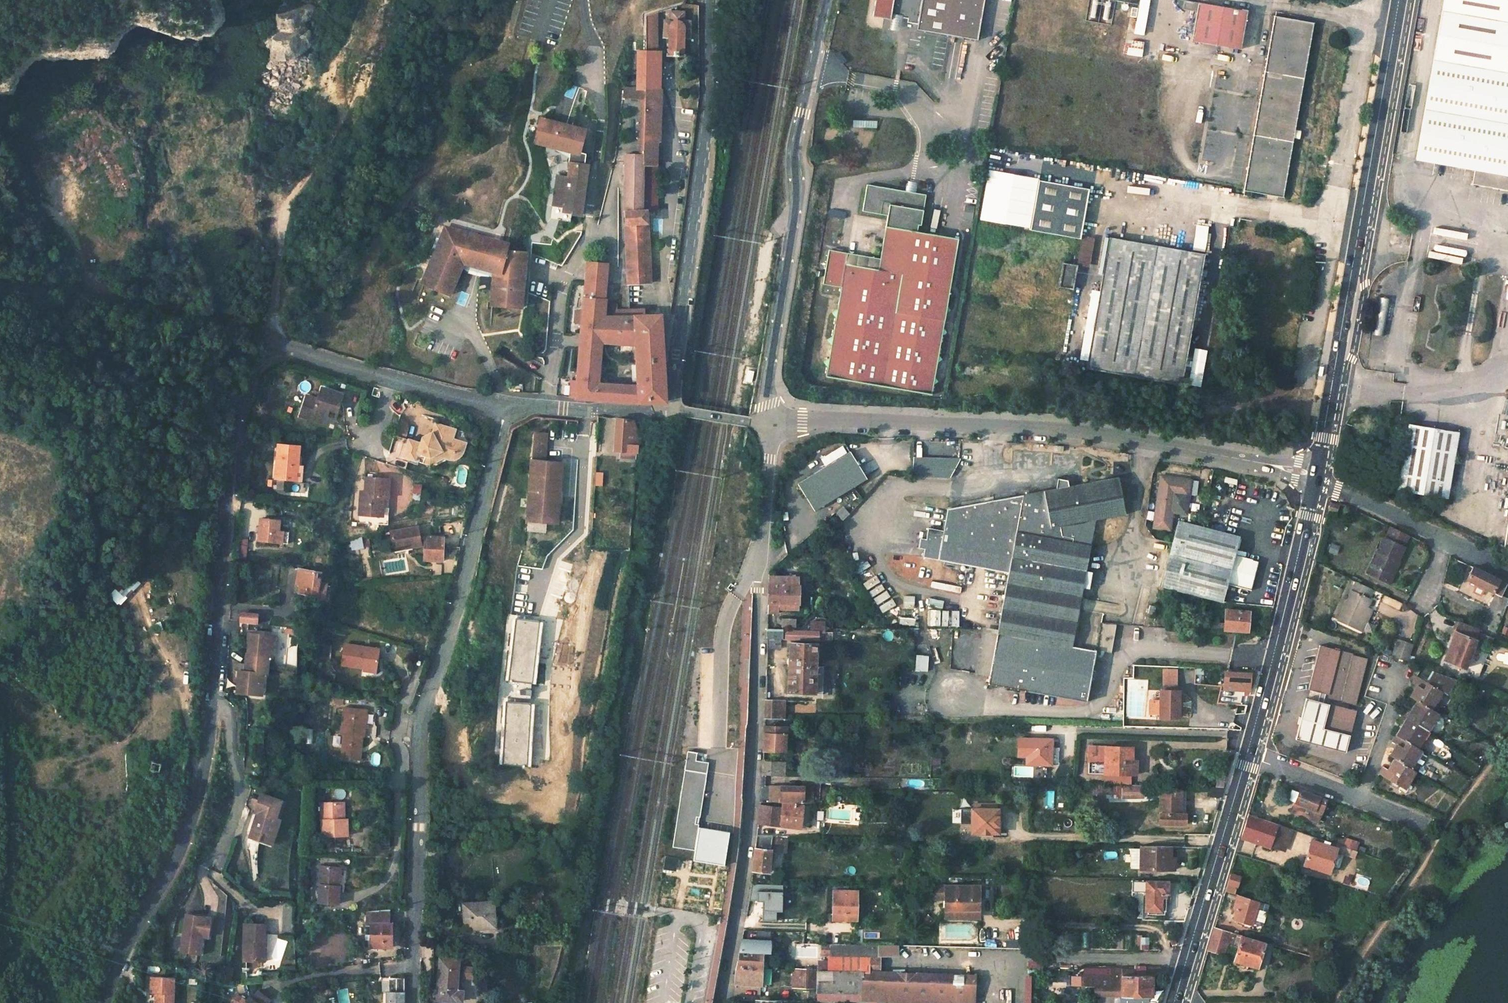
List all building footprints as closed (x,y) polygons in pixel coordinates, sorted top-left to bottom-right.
[(870,16),(881,17),(882,11),(889,12),(886,27),(899,30),(901,14),(907,15),(906,20),(916,22),(915,29),(978,40),(985,0),(872,0),(870,16)] [(1145,0),(1136,0),(1131,27),(1140,29),(1145,0)] [(1185,40),(1235,49),(1242,11),(1192,1),(1186,0),(1177,0),(1175,7),(1191,10),(1185,40)] [(1417,162),(1475,172),(1472,187),(1507,194),(1507,0),(1445,0),(1417,162)] [(304,20),(312,20),(312,4),(273,5),(274,32),(305,31),(304,20)] [(646,208),(644,178),(652,178),(653,161),(654,136),(656,136),(658,88),(656,88),(657,81),(658,51),(655,51),(657,10),(645,13),(644,51),(643,83),(643,88),(642,96),(641,135),(640,151),(624,151),(623,209),(623,226),(627,284),(651,283),(647,225),(646,208)] [(667,36),(666,56),(682,56),(684,37),(689,37),(689,19),(684,19),(684,11),(668,11),(667,19),(661,19),(660,36),(667,36)] [(1283,197),(1314,20),(1274,12),(1243,190),(1244,190),(1283,197)] [(1140,57),(1142,41),(1127,39),(1125,55),(1140,57)] [(643,88),(643,83),(630,83),(618,82),(618,94),(642,96),(643,88)] [(584,141),(541,129),(539,135),(546,137),(545,140),(540,139),(536,152),(560,159),(570,162),(569,174),(570,173),(567,188),(556,186),(551,213),(564,215),(563,221),(581,224),(589,174),(583,174),(584,141)] [(1033,229),(1078,238),(1078,234),(1087,188),(1042,179),(1033,229)] [(839,287),(823,376),(929,394),(958,238),(914,229),(915,220),(919,221),(924,195),(865,184),(860,211),(885,215),(878,257),(876,269),(844,263),(845,252),(827,248),(825,260),(821,284),(839,287)] [(964,205),(962,218),(970,219),(972,207),(964,205)] [(829,209),(828,216),(844,218),(845,211),(829,209)] [(1225,245),(1227,224),(1211,222),(1208,244),(1225,245)] [(447,229),(425,287),(452,297),(465,268),(477,271),(494,276),(491,308),(523,310),(526,252),(447,229)] [(1093,237),(1078,234),(1078,238),(1073,262),(1088,264),(1093,237)] [(1109,235),(1086,355),(1109,359),(1107,372),(1180,385),(1205,254),(1109,235)] [(844,263),(876,269),(878,257),(845,252),(844,263)] [(1062,261),(1058,285),(1073,289),(1077,264),(1062,261)] [(588,267),(587,295),(587,297),(586,300),(586,304),(574,399),(629,402),(638,402),(665,402),(663,373),(662,351),(660,315),(645,316),(645,309),(628,310),(614,311),(613,305),(606,306),(606,312),(603,312),(604,298),(607,266),(589,265),(588,267)] [(1383,335),(1385,298),(1376,297),(1374,335),(1383,335)] [(1086,355),(1084,368),(1107,372),(1109,359),(1086,355)] [(324,425),(328,411),(333,413),(337,414),(342,397),(323,391),(320,402),(306,398),(300,418),(324,425)] [(328,411),(324,425),(329,426),(333,413),(328,411)] [(617,419),(614,450),(634,452),(637,431),(633,420),(617,418),(617,419)] [(395,434),(406,436),(409,421),(398,419),(395,434)] [(433,454),(448,449),(449,450),(452,451),(458,451),(458,450),(461,450),(464,449),(466,439),(457,437),(452,429),(453,426),(437,421),(435,431),(424,435),(422,440),(408,436),(402,455),(430,464),(433,454)] [(539,427),(533,514),(563,515),(567,457),(550,456),(552,428),(539,427)] [(1408,427),(1396,493),(1446,502),(1457,435),(1408,427)] [(276,445),(272,479),(294,482),(295,467),(298,448),(276,445)] [(401,463),(401,449),(391,449),(391,463),(401,463)] [(852,452),(800,483),(815,510),(868,479),(852,452)] [(960,460),(913,459),(913,478),(950,479),(960,462),(960,460)] [(302,482),(304,468),(295,467),(294,482),(302,482)] [(1158,511),(1156,528),(1168,530),(1171,512),(1184,514),(1190,480),(1160,476),(1159,481),(1155,510),(1158,511)] [(1116,477),(1081,483),(1088,520),(1095,519),(1123,514),(1116,477)] [(1088,520),(1081,483),(1066,486),(1065,480),(1056,479),(1055,488),(944,509),(940,529),(925,526),(923,538),(916,536),(915,547),(936,551),(934,560),(942,561),(1004,572),(1002,583),(1079,597),(1080,589),(1087,591),(1089,581),(1090,575),(1084,573),(1095,519),(1088,520)] [(360,499),(358,518),(378,520),(378,512),(382,513),(384,501),(389,501),(390,483),(366,480),(365,495),(364,499),(360,499)] [(1424,504),(1418,514),(1432,521),(1437,510),(1424,504)] [(386,530),(388,513),(382,513),(378,512),(378,520),(377,530),(386,530)] [(278,529),(279,516),(259,514),(257,539),(277,540),(278,529)] [(1240,534),(1177,519),(1160,587),(1223,601),(1227,583),(1252,589),(1259,560),(1235,554),(1240,534)] [(419,525),(393,530),(395,545),(416,541),(417,547),(423,545),(427,545),(428,559),(447,558),(445,535),(426,536),(426,538),(422,539),(419,525)] [(1412,539),(1392,528),(1387,538),(1407,549),(1412,539)] [(360,536),(350,538),(351,548),(361,546),(360,536)] [(1387,538),(1369,573),(1386,582),(1397,561),(1400,562),(1407,549),(1387,538)] [(416,541),(395,545),(396,550),(417,547),(416,541)] [(1397,561),(1386,582),(1391,585),(1403,563),(1400,562),(1397,561)] [(297,582),(296,593),(324,595),(325,582),(319,581),(320,571),(292,568),(291,582),(297,582)] [(1468,568),(1461,581),(1488,596),(1495,582),(1468,568)] [(768,585),(767,608),(777,609),(777,604),(794,605),(794,600),(797,601),(797,590),(795,590),(795,580),(768,579),(768,585)] [(1079,597),(1002,583),(993,625),(991,633),(1035,641),(1068,648),(1079,597)] [(1355,583),(1336,621),(1357,632),(1367,610),(1371,602),(1367,600),(1371,591),(1355,583)] [(1367,610),(1357,632),(1361,634),(1371,612),(1367,610)] [(239,612),(239,621),(257,622),(258,613),(239,612)] [(1222,613),(1222,632),(1245,632),(1246,613),(1222,613)] [(533,683),(540,621),(516,618),(507,698),(532,700),(533,683)] [(537,683),(544,622),(540,621),(533,683),(537,683)] [(1476,633),(1455,624),(1440,663),(1464,673),(1476,643),(1480,635),(1476,633)] [(766,630),(766,640),(779,640),(780,640),(780,631),(766,630)] [(796,631),(795,641),(817,642),(817,632),(796,631)] [(991,633),(979,631),(970,674),(983,676),(991,633)] [(268,634),(245,633),(243,671),(236,671),(235,693),(259,694),(259,671),(266,672),(266,658),(268,634)] [(1035,641),(991,633),(983,676),(982,684),(1025,692),(1035,641)] [(1491,640),(1480,635),(1476,643),(1488,648),(1491,640)] [(766,640),(766,650),(778,651),(779,640),(766,640)] [(1068,648),(1035,641),(1025,692),(1030,693),(1081,703),(1093,652),(1068,648)] [(1390,658),(1405,664),(1411,648),(1396,642),(1390,658)] [(341,664),(377,669),(380,647),(344,643),(341,664)] [(791,644),(790,666),(816,667),(816,645),(791,644)] [(1314,646),(1303,690),(1352,703),(1363,658),(1314,646)] [(790,666),(789,692),(814,694),(816,667),(790,666)] [(1177,672),(1164,672),(1164,692),(1176,692),(1177,672)] [(1246,673),(1221,672),(1221,680),(1232,680),(1232,685),(1238,685),(1238,681),(1245,681),(1246,673)] [(1411,685),(1405,696),(1411,700),(1424,707),(1434,688),(1412,676),(1408,684),(1411,685)] [(1179,692),(1160,692),(1159,714),(1159,717),(1178,718),(1179,692)] [(1301,699),(1290,741),(1342,754),(1352,712),(1301,699)] [(764,700),(763,719),(788,720),(789,700),(764,700)] [(1401,708),(1396,716),(1422,730),(1431,711),(1424,707),(1411,700),(1406,710),(1401,708)] [(1160,701),(1150,701),(1150,713),(1159,714),(1160,701)] [(528,766),(532,703),(507,702),(503,765),(528,766)] [(340,731),(336,756),(360,760),(364,735),(361,734),(365,708),(343,704),(338,730),(340,731)] [(1397,724),(1391,736),(1413,747),(1422,730),(1396,716),(1393,721),(1397,724)] [(762,748),(762,751),(784,751),(786,727),(763,727),(762,748)] [(1392,743),(1385,756),(1389,758),(1408,767),(1417,749),(1413,747),(1391,736),(1388,741),(1392,743)] [(1026,738),(1024,764),(1050,766),(1052,739),(1026,738)] [(1130,748),(1088,747),(1088,773),(1104,774),(1103,784),(1118,784),(1129,785),(1129,775),(1130,760),(1130,748)] [(697,752),(687,751),(672,847),(694,850),(692,860),(723,865),(728,831),(698,827),(698,824),(699,817),(708,762),(696,760),(697,752)] [(1380,766),(1375,775),(1403,788),(1412,770),(1408,767),(1389,758),(1384,768),(1380,766)] [(762,762),(761,776),(783,776),(784,763),(762,762)] [(159,765),(150,763),(148,771),(158,773),(159,765)] [(1091,783),(1091,791),(1118,792),(1118,784),(1103,784),(1091,783)] [(1118,792),(1118,794),(1143,795),(1144,785),(1129,785),(1118,784),(1118,792)] [(771,786),(770,802),(803,804),(804,787),(771,786)] [(1292,802),(1298,789),(1289,786),(1284,799),(1292,802)] [(1209,787),(1208,796),(1221,797),(1223,787),(1209,787)] [(1160,789),(1159,822),(1184,823),(1186,790),(1160,789)] [(1289,812),(1316,822),(1324,800),(1298,789),(1292,802),(1289,812)] [(279,800),(257,793),(251,809),(255,811),(247,837),(268,845),(278,819),(273,816),(279,800)] [(325,800),(324,835),(351,836),(351,817),(344,817),(344,800),(325,800)] [(758,819),(758,821),(801,826),(803,807),(783,805),(783,807),(760,806),(758,819)] [(970,809),(970,833),(995,833),(996,810),(994,810),(971,809),(970,809)] [(1278,824),(1247,813),(1240,836),(1270,845),(1278,824)] [(1278,824),(1270,845),(1284,850),(1291,829),(1278,824)] [(754,856),(752,871),(768,873),(770,852),(784,853),(785,838),(771,837),(771,836),(756,836),(754,856)] [(1311,842),(1303,865),(1328,873),(1335,850),(1311,842)] [(1139,869),(1172,869),(1172,858),(1168,858),(1169,847),(1139,846),(1139,849),(1139,869)] [(1139,869),(1139,849),(1129,849),(1129,869),(1139,869)] [(664,858),(663,868),(674,870),(676,860),(664,858)] [(321,886),(320,903),(340,903),(341,887),(337,886),(337,867),(319,866),(319,885),(321,886)] [(1229,874),(1224,891),(1232,893),(1237,876),(1229,874)] [(1144,882),(1142,911),(1146,911),(1146,914),(1163,915),(1163,912),(1165,912),(1167,893),(1165,893),(1166,882),(1144,882)] [(781,912),(781,885),(750,884),(747,901),(761,901),(764,901),(764,910),(761,910),(761,921),(775,921),(775,912),(781,912)] [(944,900),(944,887),(934,887),(934,900),(944,900)] [(944,918),(978,919),(979,888),(948,887),(944,887),(944,900),(944,918)] [(832,891),(831,919),(856,919),(856,891),(832,891)] [(390,903),(399,903),(399,894),(390,894),(390,903)] [(1236,909),(1233,919),(1250,924),(1258,901),(1237,895),(1233,908),(1236,909)] [(459,903),(460,929),(492,926),(490,900),(459,903)] [(371,951),(394,949),(392,925),(390,925),(389,912),(365,914),(366,926),(369,925),(371,951)] [(204,925),(180,920),(173,955),(188,959),(192,942),(200,944),(204,925)] [(261,958),(261,921),(240,920),(240,923),(240,958),(261,958)] [(1213,927),(1207,950),(1223,956),(1227,945),(1239,948),(1236,960),(1258,968),(1265,945),(1242,938),(1242,936),(1213,927)] [(826,971),(876,972),(877,957),(877,947),(827,946),(827,954),(826,971)] [(877,957),(898,958),(898,947),(877,947),(877,957)] [(759,952),(738,951),(736,958),(734,969),(758,969),(758,962),(759,952)] [(437,958),(433,999),(453,1002),(458,960),(437,958)] [(815,971),(826,971),(826,962),(816,962),(815,971)] [(734,978),(734,984),(757,985),(758,969),(734,969),(734,978)] [(1151,969),(1150,978),(1168,978),(1170,969),(1151,969)] [(790,970),(790,986),(815,987),(815,971),(790,970)] [(845,1002),(876,1002),(876,972),(826,971),(815,971),(815,987),(814,1002),(845,1002)] [(1079,977),(1079,989),(1092,989),(1092,996),(1150,996),(1150,978),(1132,977),(1133,972),(1108,972),(1108,978),(1079,977)] [(933,975),(880,974),(880,1002),(964,1002),(964,984),(933,984),(933,975)] [(148,976),(147,993),(150,994),(150,1002),(172,1002),(172,977),(148,976)] [(389,980),(389,982),(389,1002),(403,1002),(404,989),(404,981),(389,980)] [(237,999),(229,994),(224,1002),(262,1002),(263,1000),(248,992),(244,998),(237,999)]
